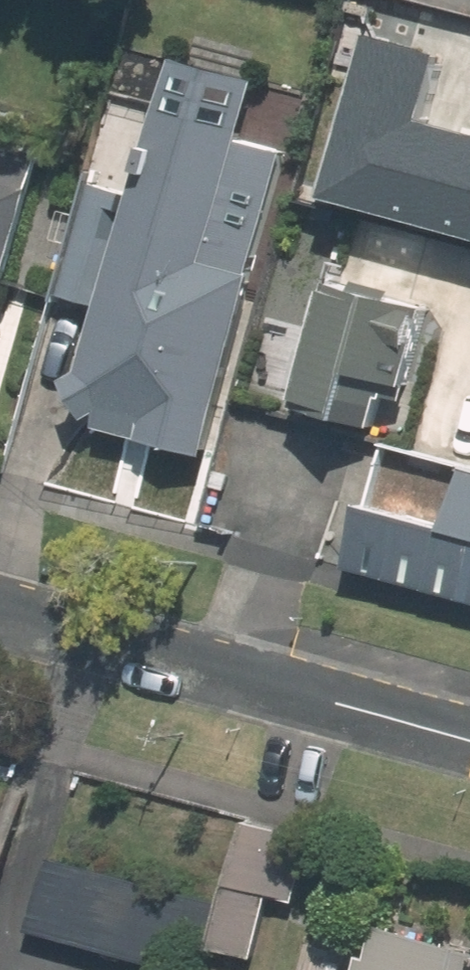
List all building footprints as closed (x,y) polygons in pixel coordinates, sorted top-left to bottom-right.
[(334,190),(469,229),(469,122),(427,109),(445,47),(381,29),(334,190)] [(146,197),(90,181),(58,292),(105,305),(87,367),(71,376),(94,418),(106,412),(103,422),(206,452),(256,277),(249,275),(286,146),(241,133),(257,77),(187,57),(146,197)] [(35,152),(0,143),(0,277),(35,152)] [(427,300),(334,274),(294,413),(387,439),(427,300)] [(444,421),(435,453),(469,463),(469,428),(444,421)] [(348,567),(469,602),(469,465),(388,442),(375,486),(409,495),(404,513),(366,502),(348,567)] [(320,842),(262,826),(226,954),(265,964),(282,902),(302,907),(320,842)] [(29,928),(173,969),(194,969),(213,902),(49,856),(29,928)] [(392,931),(383,963),(363,957),(359,969),(469,969),(469,952),(392,931)]
